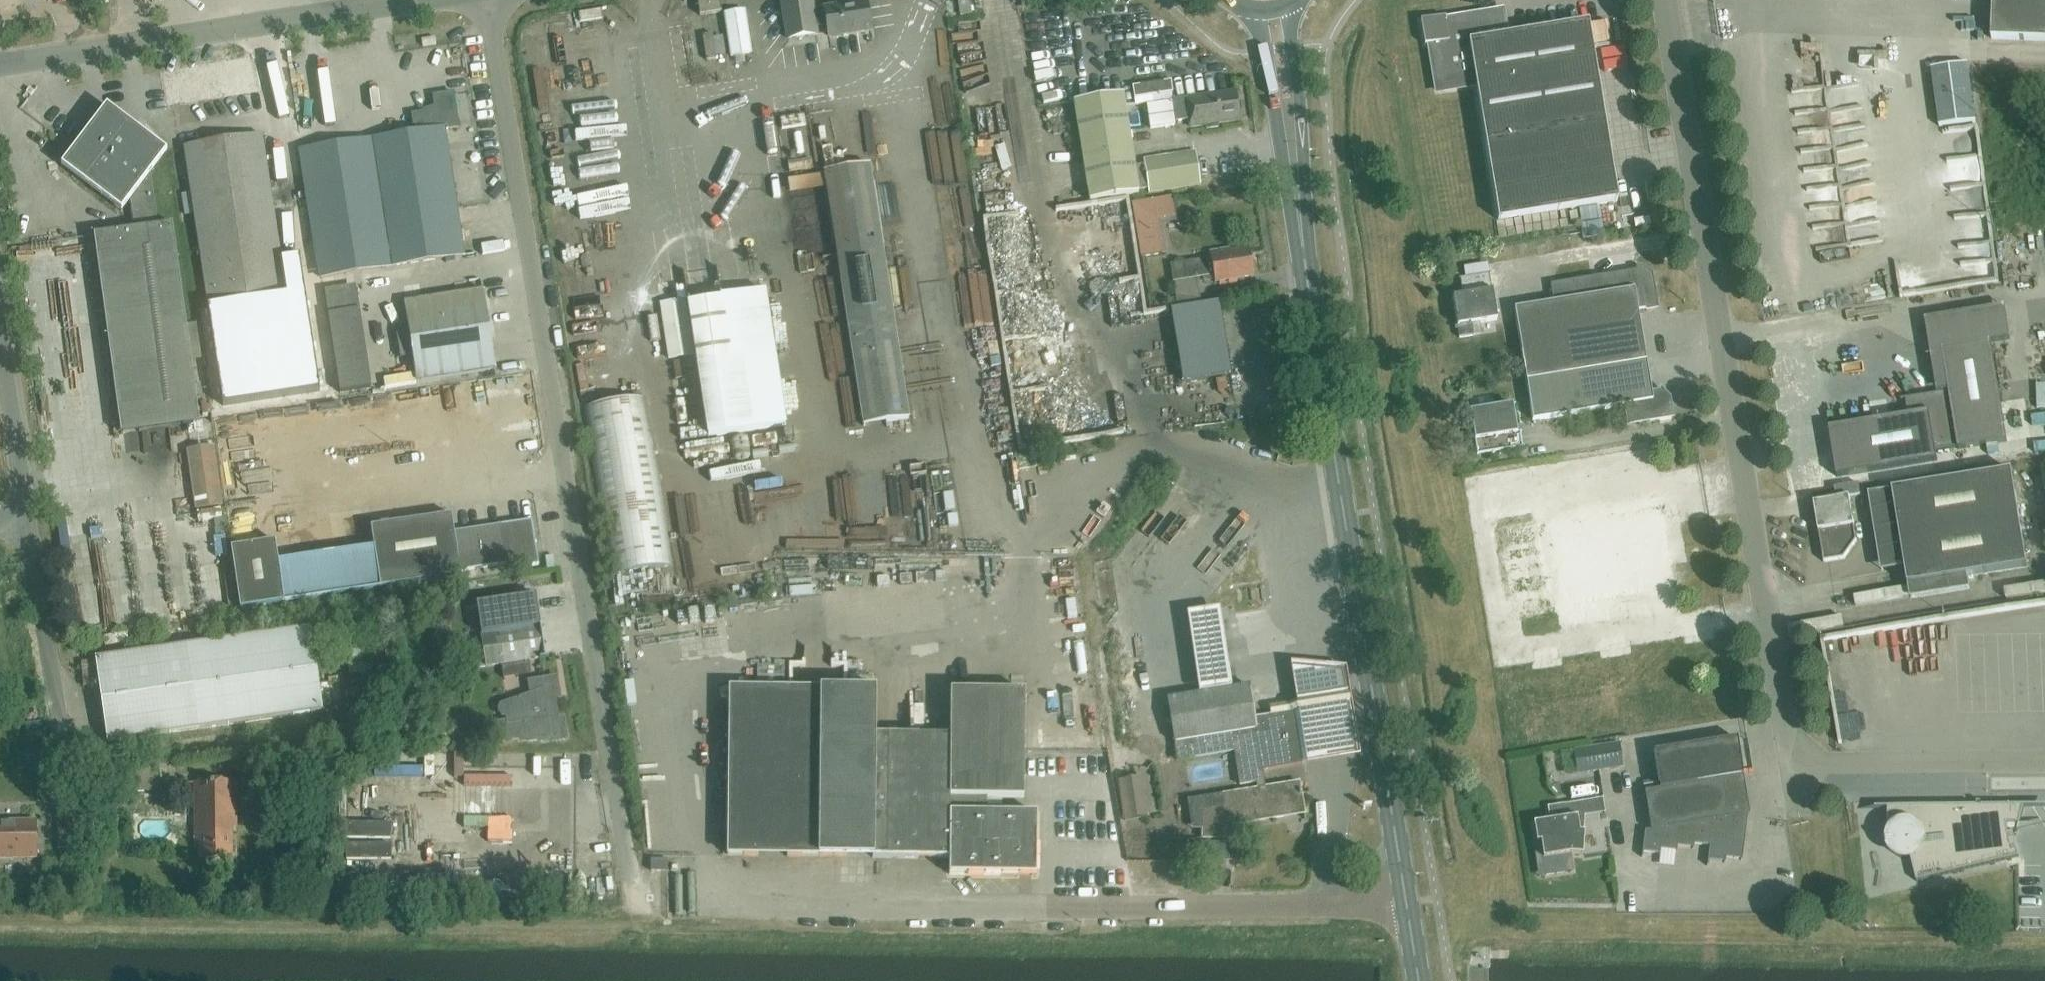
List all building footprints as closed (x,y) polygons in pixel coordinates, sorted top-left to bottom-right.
[(721,13),(719,0),(697,0),(699,16),(721,13)] [(811,0),(785,0),(782,1),(788,40),(816,35),(815,26),(827,24),(829,37),(871,30),(867,2),(824,9),(825,12),(813,14),(811,0)] [(1992,39),(2044,41),(2044,0),(1993,0),(1992,39)] [(960,16),(972,15),(969,1),(958,2),(960,16)] [(754,5),(732,7),(734,52),(756,51),(754,5)] [(1505,36),(1501,12),(1446,21),(1445,18),(1420,22),(1425,46),(1429,45),(1437,92),(1475,85),(1498,221),(1617,201),(1588,23),(1505,36)] [(1968,20),(1967,31),(1986,31),(1987,21),(1968,20)] [(706,62),(716,60),(712,35),(702,37),(706,62)] [(1979,122),(1971,64),(1935,68),(1943,127),(1979,122)] [(1171,81),(1132,87),(1134,99),(1173,94),(1171,81)] [(1240,121),(1235,92),(1173,101),(1176,121),(1189,120),(1191,128),(1206,126),(1206,129),(1219,127),(1218,124),(1240,121)] [(414,134),(301,151),(321,278),(439,260),(445,259),(446,263),(455,262),(454,258),(462,256),(458,233),(453,195),(442,130),(458,128),(453,93),(445,94),(433,96),(435,111),(411,114),(414,134)] [(1133,167),(1122,94),(1073,102),(1089,202),(1138,194),(1137,191),(1148,189),(1148,193),(1200,184),(1195,152),(1143,160),(1143,165),(1133,167)] [(107,106),(61,166),(64,168),(121,212),(130,201),(132,222),(133,230),(94,235),(94,237),(121,435),(200,424),(197,404),(173,224),(158,226),(151,173),(167,152),(125,120),(107,106)] [(263,136),(183,148),(208,307),(223,406),(320,391),(300,256),(281,259),(263,136)] [(863,428),(909,421),(869,166),(823,173),(863,428)] [(1162,254),(1156,219),(1176,216),(1173,196),(1132,203),(1141,258),(1162,254)] [(1214,276),(1215,283),(1254,277),(1249,246),(1210,253),(1211,258),(1170,265),(1173,283),(1214,276)] [(1661,390),(1651,392),(1638,310),(1655,307),(1650,276),(1642,270),(1551,284),(1554,302),(1514,309),(1533,421),(1624,406),(1627,426),(1672,418),(1668,398),(1661,390)] [(1457,327),(1497,320),(1489,274),(1459,279),(1462,296),(1453,297),(1457,327)] [(708,432),(790,422),(773,283),(687,294),(687,295),(666,297),(673,355),(698,352),(708,432)] [(499,306),(509,303),(503,284),(494,287),(499,306)] [(495,370),(483,291),(418,301),(418,296),(405,298),(406,303),(404,303),(408,331),(402,332),(405,352),(411,351),(416,382),(495,370)] [(1171,310),(1183,383),(1230,375),(1218,302),(1171,310)] [(1909,416),(1829,429),(1837,478),(1938,461),(1936,451),(1958,448),(1958,450),(2008,442),(1991,341),(1942,349),(1949,392),(1904,400),(1904,401),(1906,401),(1909,416)] [(375,394),(381,382),(367,376),(362,388),(375,394)] [(611,575),(672,565),(644,398),(583,408),(611,575)] [(1517,433),(1512,405),(1470,412),(1477,456),(1524,448),(1521,432),(1517,433)] [(196,510),(223,506),(214,447),(187,451),(196,510)] [(1640,454),(1561,467),(1574,547),(1653,534),(1640,454)] [(1561,467),(1481,481),(1494,560),(1574,547),(1561,467)] [(1908,587),(2027,567),(2012,472),(1892,491),(1908,587)] [(1824,563),(1844,559),(1857,541),(1849,498),(1814,504),(1824,563)] [(1855,510),(1859,535),(1871,533),(1867,508),(1855,510)] [(231,549),(240,609),(460,577),(460,572),(512,564),(512,568),(540,564),(534,520),(454,532),(451,516),(371,528),(374,548),(278,562),(275,542),(231,549)] [(546,661),(545,659),(536,596),(477,605),(481,636),(486,667),(539,659),(539,662),(546,661)] [(1199,694),(1231,689),(1218,601),(1185,605),(1199,694)] [(322,712),(311,628),(96,660),(107,744),(322,712)] [(1300,754),(1301,761),(1359,750),(1345,661),(1289,656),(1296,698),(1267,702),(1267,712),(1291,708),(1293,713),(1300,754)] [(883,694),(892,694),(892,674),(883,674),(883,694)] [(557,723),(553,699),(558,698),(555,681),(531,685),(532,694),(502,705),(501,706),(500,706),(499,707),(499,708),(498,710),(498,712),(498,713),(498,714),(499,715),(499,716),(500,717),(501,718),(502,718),(503,719),(504,719),(506,719),(507,725),(501,726),(504,741),(522,738),(522,741),(529,740),(529,741),(540,740),(540,742),(552,740),(552,742),(565,740),(562,722),(557,723)] [(1254,719),(1253,718),(1248,686),(1231,689),(1199,694),(1167,699),(1177,761),(1234,752),(1240,786),(1257,783),(1258,790),(1223,795),(1225,807),(1202,811),(1202,839),(1235,840),(1235,826),(1305,815),(1299,783),(1265,788),(1262,772),(1300,754),(1293,713),(1254,719)] [(949,737),(875,736),(876,691),(729,689),(727,856),(949,859),(949,875),(1035,876),(1036,814),(987,814),(987,799),(1023,799),(1024,692),(950,691),(949,737)] [(1045,712),(1046,745),(1104,742),(1102,710),(1045,712)] [(1653,752),(1659,790),(1644,792),(1650,830),(1645,831),(1642,853),(1660,855),(1660,851),(1677,852),(1677,848),(1694,850),(1694,845),(1709,847),(1707,867),(1708,867),(1709,861),(1724,863),(1724,864),(1725,864),(1726,858),(1741,860),(1741,861),(1742,861),(1744,842),(1748,811),(1728,809),(1723,780),(1743,776),(1737,739),(1653,752)] [(1577,775),(1622,767),(1618,742),(1572,750),(1577,775)] [(1124,822),(1150,818),(1144,777),(1118,781),(1124,822)] [(234,861),(233,828),(238,828),(237,783),(196,784),(197,851),(201,851),(201,861),(234,861)] [(1566,819),(1564,804),(1547,807),(1549,821),(1533,824),(1536,843),(1540,842),(1543,859),(1571,855),(1583,855),(1584,832),(1579,832),(1577,817),(1566,819)] [(2017,832),(2024,807),(2033,807),(2033,806),(1856,807),(1856,808),(1888,808),(1888,841),(1889,846),(1890,850),(1893,854),(1897,856),(1901,858),(1906,859),(1910,858),(1916,882),(2019,857),(2013,833),(2017,832)] [(36,858),(36,822),(0,822),(0,859),(36,858)] [(1234,862),(1235,845),(1202,845),(1202,862),(1234,862)] [(651,861),(651,873),(667,873),(667,861),(651,861)]
